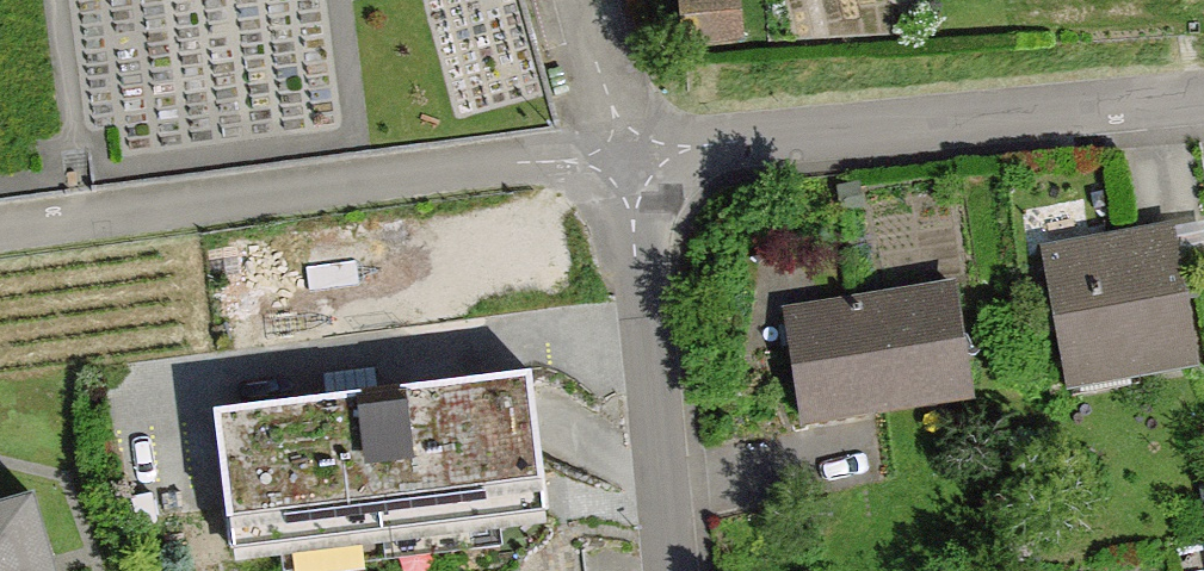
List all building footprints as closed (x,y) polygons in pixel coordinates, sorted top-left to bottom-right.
[(1203,369),(1203,364),(1182,226),(1045,248),(1068,391),(1203,369)] [(803,438),(973,409),(952,289),(783,318),(803,438)] [(532,353),(217,390),(229,500),(543,456),(532,353)] [(30,501),(0,510),(0,570),(51,570),(30,501)]
